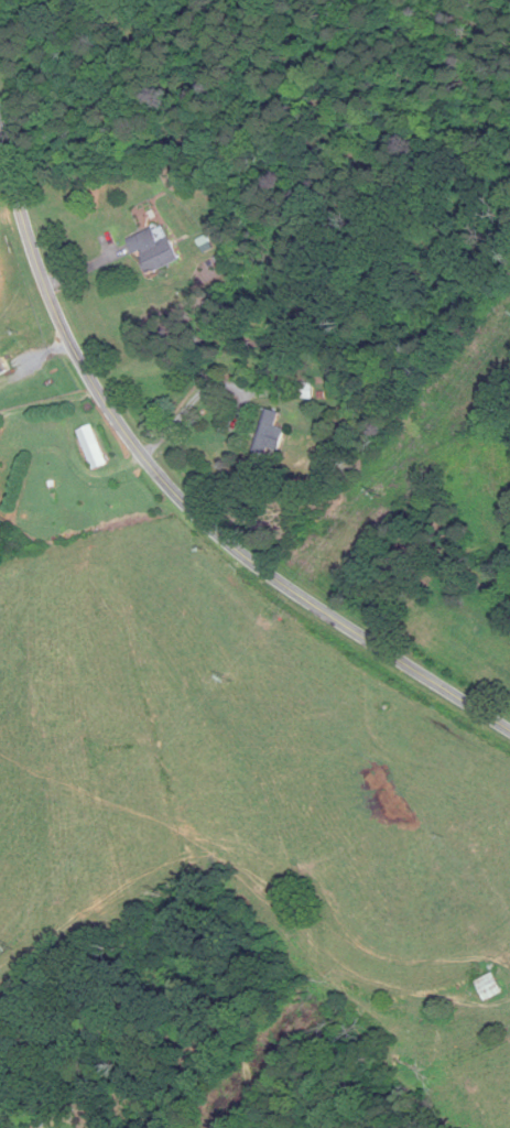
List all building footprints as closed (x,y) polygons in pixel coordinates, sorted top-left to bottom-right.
[(147,275),(181,263),(172,240),(160,244),(155,231),(129,240),(135,256),(140,254),(147,275)] [(312,399),(312,384),(296,384),(296,399),(312,399)] [(278,456),(286,430),(276,427),(281,413),(270,410),(258,449),(278,456)] [(78,431),(93,471),(108,465),(93,425),(78,431)] [(504,993),(494,973),(476,982),(486,1002),(504,993)]
